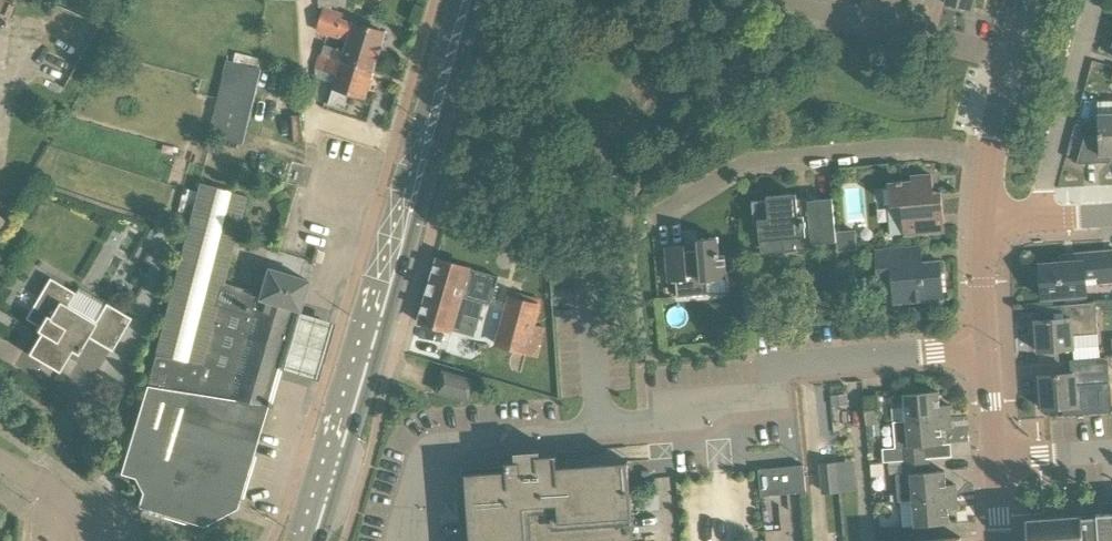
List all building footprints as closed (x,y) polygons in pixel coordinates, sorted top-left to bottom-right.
[(947,4),(974,12),(977,0),(948,0),(947,4)] [(323,55),(375,71),(387,34),(343,20),(344,14),(325,8),(318,30),(350,40),(346,51),(326,45),(323,55)] [(375,71),(323,55),(317,53),(317,79),(325,82),(329,70),(339,73),(330,104),(345,109),(350,92),(367,97),(375,71)] [(260,70),(225,61),(207,135),(242,144),(260,70)] [(1111,155),(1111,115),(1099,115),(1100,127),(1089,127),(1077,165),(1102,164),(1102,156),(1111,155)] [(898,184),(890,185),(892,206),(903,205),(906,235),(946,232),(943,200),(935,201),(933,175),(912,177),(912,183),(904,183),(903,181),(898,181),(898,184)] [(258,299),(259,298),(251,295),(252,291),(224,283),(250,197),(204,183),(122,474),(135,478),(143,494),(139,507),(204,526),(237,509),(268,406),(271,407),(272,403),(268,402),(296,310),(258,299)] [(818,244),(838,242),(837,233),(834,199),(809,202),(809,205),(799,206),(798,194),(768,197),(768,201),(753,202),(755,223),(759,223),(761,241),(785,239),(786,252),(818,249),(818,244)] [(856,231),(837,233),(838,242),(839,252),(858,250),(856,231)] [(709,281),(728,280),(726,255),(721,256),(721,253),(720,238),(699,239),(700,246),(687,247),(687,244),(667,245),(670,283),(677,282),(679,297),(710,295),(709,281)] [(881,285),(895,284),(896,302),(944,298),(941,263),(923,264),(922,246),(878,249),(881,285)] [(1077,256),(1078,262),(1041,265),(1044,299),(1087,295),(1086,278),(1100,276),(1101,283),(1111,282),(1111,253),(1077,256)] [(740,257),(730,258),(730,270),(740,269),(740,257)] [(492,305),(500,278),(438,259),(419,322),(453,332),(463,297),(492,305)] [(306,281),(268,268),(259,298),(258,299),(296,310),(297,311),(299,312),(300,310),(299,310),(307,283),(308,283),(308,281),(307,280),(306,281)] [(50,339),(37,360),(59,373),(72,351),(78,355),(88,338),(113,352),(132,319),(106,303),(95,322),(68,306),(76,293),(50,278),(39,296),(24,287),(15,303),(30,312),(26,319),(39,327),(37,331),(40,333),(39,336),(41,337),(42,334),(50,339)] [(497,344),(538,356),(546,329),(536,326),(543,302),(512,293),(497,344)] [(1102,303),(1103,310),(1111,310),(1111,302),(1102,303)] [(1065,305),(1066,319),(1037,321),(1039,352),(1075,349),(1074,336),(1099,334),(1096,303),(1065,305)] [(334,320),(297,309),(280,367),(316,378),(334,320)] [(1080,360),(1081,373),(1041,377),(1043,410),(1079,407),(1077,387),(1111,384),(1109,357),(1080,360)] [(477,381),(445,372),(439,393),(471,402),(477,381)] [(936,419),(952,418),(951,406),(941,407),(939,392),(905,395),(907,421),(936,419)] [(832,395),(833,408),(849,406),(847,394),(832,395)] [(869,424),(880,423),(878,397),(865,398),(867,424),(869,424)] [(936,419),(907,421),(894,422),(896,448),(902,448),(903,461),(930,459),(929,446),(944,445),(943,430),(953,429),(952,418),(936,419)] [(881,435),(880,423),(869,424),(870,436),(881,435)] [(629,462),(559,467),(558,454),(539,456),(539,453),(519,455),(520,461),(507,462),(508,471),(467,474),(472,540),(635,540),(629,462)] [(930,459),(903,461),(904,475),(898,475),(900,502),(901,502),(914,501),(942,499),(958,497),(957,485),(947,486),(946,471),(931,473),(930,459)] [(824,492),(839,491),(837,463),(821,464),(824,492)] [(805,466),(760,470),(762,497),(807,492),(805,466)] [(914,501),(901,502),(903,527),(908,527),(909,540),(910,540),(911,540),(936,539),(935,526),(950,525),(949,510),(959,509),(958,497),(942,499),(914,501)] [(1098,514),(1098,516),(1084,517),(1083,515),(1027,519),(1029,540),(1111,540),(1111,513),(1098,514)]
